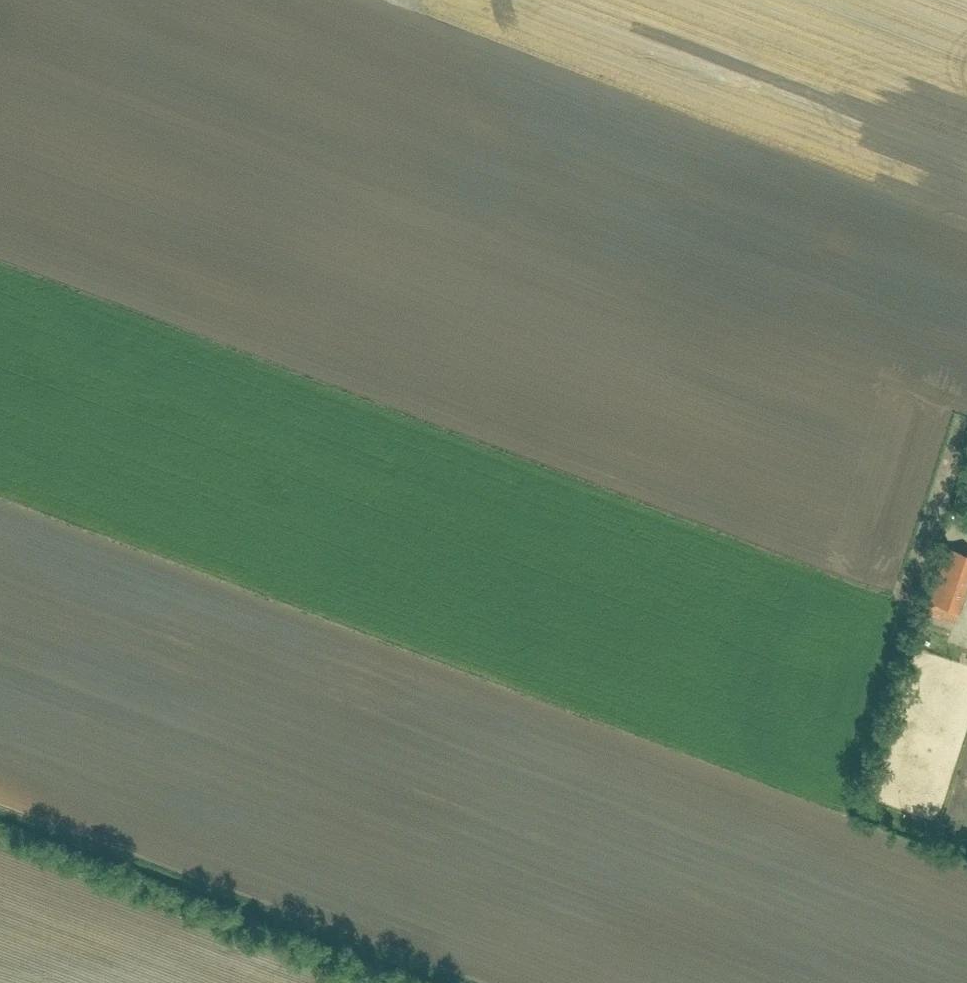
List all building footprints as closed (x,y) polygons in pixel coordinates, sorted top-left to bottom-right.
[(966,594),(966,553),(943,546),(922,612),(958,623),(966,594)]
